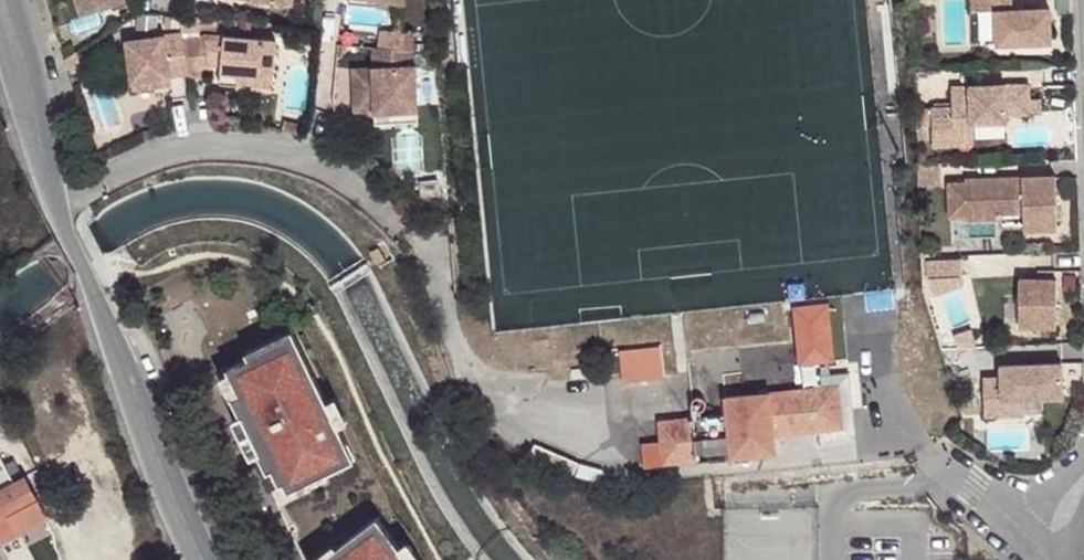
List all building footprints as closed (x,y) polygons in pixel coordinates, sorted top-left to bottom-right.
[(85,8),(111,0),(82,0),(85,8)] [(388,23),(397,23),(399,0),(372,0),(371,3),(390,5),(388,23)] [(968,12),(993,11),(1010,11),(1009,0),(968,0),(968,12)] [(1010,11),(993,11),(994,46),(1048,44),(1047,9),(1010,11)] [(373,40),(406,42),(407,23),(397,23),(388,23),(374,22),(373,40)] [(188,68),(183,31),(182,25),(127,31),(133,75),(171,71),(188,68)] [(202,28),(196,29),(183,31),(188,68),(188,71),(209,68),(208,58),(207,47),(223,49),(221,60),(219,78),(237,80),(239,69),(271,71),(274,35),(202,28)] [(405,58),(406,42),(373,40),(367,39),(366,61),(347,62),(351,104),(364,103),(363,95),(369,95),(370,102),(371,106),(413,102),(409,58),(405,58)] [(207,47),(208,58),(221,60),(223,49),(207,47)] [(64,55),(69,68),(80,61),(72,49),(64,55)] [(270,84),(271,71),(239,69),(237,80),(270,84)] [(171,71),(133,75),(134,83),(173,78),(171,71)] [(930,107),(931,144),(953,144),(952,128),(971,127),(970,121),(1005,120),(1004,114),(1028,112),(1027,82),(949,85),(950,106),(930,107)] [(414,113),(413,102),(371,106),(371,117),(414,113)] [(282,119),(281,127),(299,130),(300,122),(282,119)] [(952,128),(953,144),(971,143),(971,133),(971,127),(952,128)] [(1053,176),(963,179),(963,183),(964,216),(965,219),(999,218),(999,213),(1021,212),(1022,226),(1022,229),(1055,228),(1053,176)] [(964,216),(963,183),(946,183),(948,216),(964,216)] [(1021,212),(999,213),(999,218),(1000,226),(1022,226),(1021,212)] [(918,247),(918,256),(933,256),(933,246),(918,247)] [(960,275),(959,258),(923,259),(924,276),(960,275)] [(1054,279),(1018,279),(1019,328),(1056,326),(1054,279)] [(290,330),(247,352),(249,357),(228,367),(229,371),(240,392),(233,396),(241,413),(242,413),(261,451),(259,451),(268,469),(273,466),(280,481),(285,479),(289,488),(308,478),(352,457),(337,425),(336,425),(329,411),(330,410),(325,399),(290,330)] [(817,354),(839,352),(837,336),(815,339),(817,354)] [(803,356),(817,354),(815,339),(801,340),(803,356)] [(606,351),(608,375),(628,373),(625,348),(606,351)] [(982,377),(984,416),(1003,415),(1002,399),(1021,398),(1061,397),(1060,363),(1000,365),(1000,377),(982,377)] [(240,392),(229,371),(215,378),(225,400),(233,396),(240,392)] [(662,422),(667,464),(781,452),(780,434),(846,429),(841,387),(729,398),(729,415),(706,417),(705,411),(707,410),(710,404),(708,399),(703,396),(699,397),(696,402),(696,408),(697,417),(662,422)] [(333,395),(325,399),(330,410),(329,411),(336,425),(337,425),(346,421),(333,395)] [(1002,399),(1003,415),(1021,414),(1021,398),(1002,399)] [(261,451),(242,413),(241,413),(233,417),(251,455),(259,451),(261,451)] [(15,480),(0,449),(0,488),(15,480)] [(2,539),(21,529),(22,530),(47,517),(26,475),(15,480),(0,488),(0,536),(2,539)] [(289,488),(285,479),(280,481),(275,484),(282,497),(310,482),(308,478),(289,488)] [(320,559),(321,559),(407,559),(396,546),(398,545),(377,517),(338,546),(320,559)] [(396,546),(407,559),(421,559),(406,539),(398,545),(396,546)] [(338,546),(334,540),(308,559),(321,559),(320,559),(338,546)]
